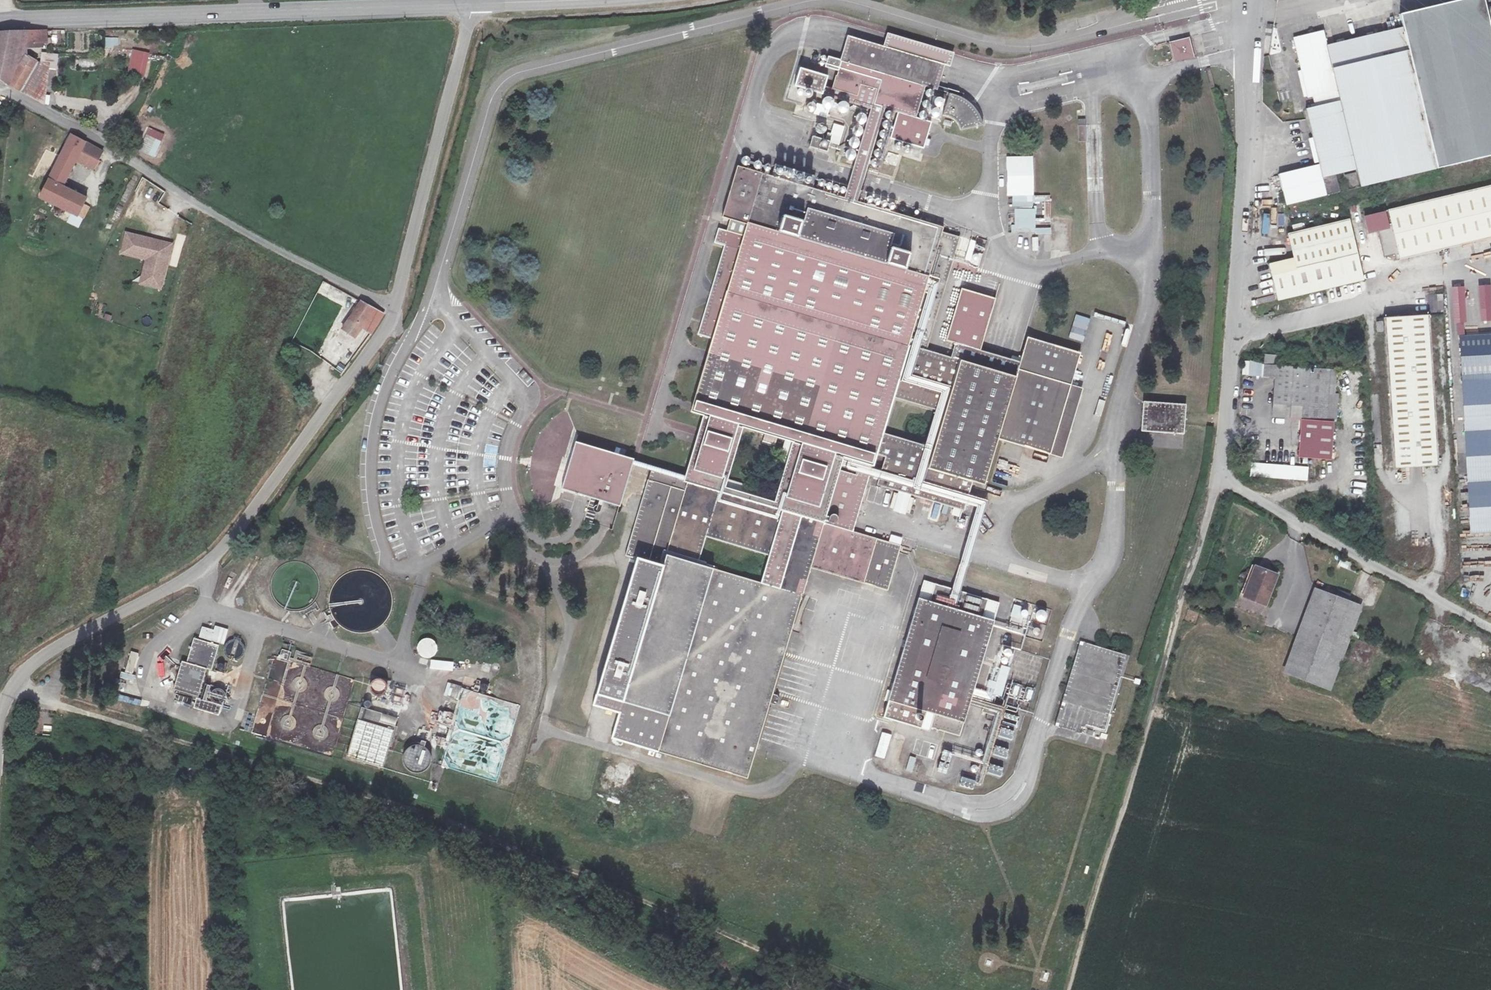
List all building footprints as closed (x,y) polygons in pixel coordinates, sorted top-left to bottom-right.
[(1405,31),(1438,169),(1490,157),(1490,7),(1486,8),(1484,0),(1461,0),(1401,15),(1405,31)] [(1438,169),(1405,31),(1328,50),(1323,33),(1294,40),(1297,55),(1300,54),(1302,60),(1298,61),(1301,72),(1305,72),(1306,78),(1303,80),(1307,99),(1313,98),(1315,108),(1306,111),(1319,166),(1279,175),(1286,206),(1340,193),(1335,176),(1356,171),(1361,188),(1438,169)] [(882,46),(948,67),(953,53),(886,32),(882,46)] [(0,34),(0,76),(23,91),(38,62),(29,56),(30,50),(50,50),(49,33),(0,34)] [(960,233),(862,200),(866,188),(859,186),(883,107),(914,117),(923,85),(935,89),(942,66),(844,36),(829,85),(822,83),(825,71),(797,62),(791,82),(869,106),(842,194),(734,162),(718,213),(743,220),(741,229),(715,221),(711,236),(722,239),(693,333),(708,337),(686,409),(699,413),(681,474),(569,440),(555,485),(614,502),(626,463),(644,468),(618,552),(632,556),(587,702),(611,709),(603,735),(745,777),(808,567),(890,591),(903,546),(852,531),(876,452),(884,455),(875,484),(966,511),(974,481),(985,484),(1002,428),(1053,443),(1083,343),(1032,328),(1022,361),(956,341),(952,356),(925,348),(960,233)] [(107,37),(107,48),(119,48),(119,38),(107,37)] [(1192,38),(1169,43),(1173,62),(1196,57),(1192,38)] [(133,49),(127,73),(145,77),(151,53),(133,49)] [(95,68),(95,59),(79,59),(79,68),(95,68)] [(957,100),(948,97),(941,120),(952,123),(959,135),(982,129),(978,120),(973,112),(966,105),(957,100)] [(1078,120),(1079,141),(1086,141),(1085,119),(1078,120)] [(831,125),(831,145),(842,145),(842,125),(831,125)] [(154,158),(165,134),(150,127),(139,151),(154,158)] [(79,218),(85,205),(88,199),(65,188),(77,163),(95,172),(102,155),(71,136),(41,199),(79,218)] [(812,138),(809,149),(827,152),(829,141),(812,138)] [(1033,195),(1033,156),(1006,157),(1006,197),(1012,197),(1013,234),(1051,234),(1051,226),(1050,195),(1033,195)] [(1354,174),(1345,177),(1348,191),(1358,188),(1354,174)] [(1393,231),(1401,261),(1490,239),(1490,187),(1389,212),(1393,231)] [(92,208),(85,205),(79,218),(85,221),(92,208)] [(1389,232),(1393,231),(1389,212),(1384,213),(1389,232)] [(1366,237),(1389,232),(1384,213),(1362,218),(1366,237)] [(1363,281),(1349,221),(1287,236),(1293,260),(1269,265),(1277,302),(1363,281)] [(139,284),(163,290),(174,242),(124,231),(119,254),(145,260),(139,284)] [(979,267),(984,249),(975,246),(977,241),(961,237),(955,260),(979,267)] [(1327,292),(1330,303),(1359,295),(1356,284),(1327,292)] [(1443,297),(1429,298),(1430,314),(1444,313),(1443,297)] [(361,302),(343,330),(356,340),(364,328),(374,334),(384,315),(361,302)] [(1076,315),(1069,338),(1083,343),(1090,319),(1076,315)] [(1429,316),(1384,319),(1394,471),(1440,467),(1429,316)] [(1455,324),(1457,336),(1465,335),(1462,323),(1455,324)] [(1459,336),(1470,536),(1490,535),(1490,335),(1459,336)] [(1269,355),(1269,365),(1267,378),(1280,379),(1278,417),(1331,420),(1334,370),(1281,366),(1282,356),(1269,355)] [(1269,365),(1248,363),(1247,378),(1267,379),(1267,378),(1269,365)] [(526,371),(520,374),(526,384),(532,380),(526,371)] [(1188,406),(1143,403),(1141,433),(1185,436),(1188,406)] [(1308,479),(1308,465),(1253,465),(1253,479),(1308,479)] [(894,491),(890,510),(909,515),(914,496),(894,491)] [(1277,575),(1255,567),(1244,598),(1266,606),(1277,575)] [(1362,607),(1314,589),(1283,673),(1331,691),(1362,607)] [(1263,615),(1265,607),(1241,600),(1239,608),(1263,615)] [(967,727),(998,625),(922,602),(892,705),(967,727)] [(1047,610),(1019,602),(1011,631),(1039,640),(1047,610)] [(426,660),(440,651),(430,636),(416,645),(426,660)] [(219,649),(194,642),(187,666),(182,665),(175,689),(201,697),(207,673),(212,674),(219,649)] [(1121,658),(1085,647),(1061,726),(1097,737),(1121,658)] [(129,665),(135,667),(138,652),(132,651),(129,665)] [(453,671),(454,662),(431,659),(430,668),(453,671)] [(1033,677),(1002,669),(989,716),(1019,725),(1033,677)] [(375,689),(386,690),(387,679),(376,678),(375,689)] [(459,700),(463,689),(453,685),(449,696),(459,700)] [(121,695),(119,700),(140,705),(141,700),(121,695)] [(386,767),(397,716),(359,708),(348,759),(386,767)] [(1011,742),(1016,727),(1002,722),(997,737),(1011,742)] [(888,771),(898,739),(881,734),(874,756),(885,760),(882,769),(888,771)] [(426,772),(432,749),(410,744),(405,766),(426,772)] [(995,746),(992,756),(1006,760),(1009,750),(995,746)] [(909,757),(906,772),(919,774),(921,759),(909,757)] [(986,774),(1001,778),(1004,768),(989,764),(986,774)]
